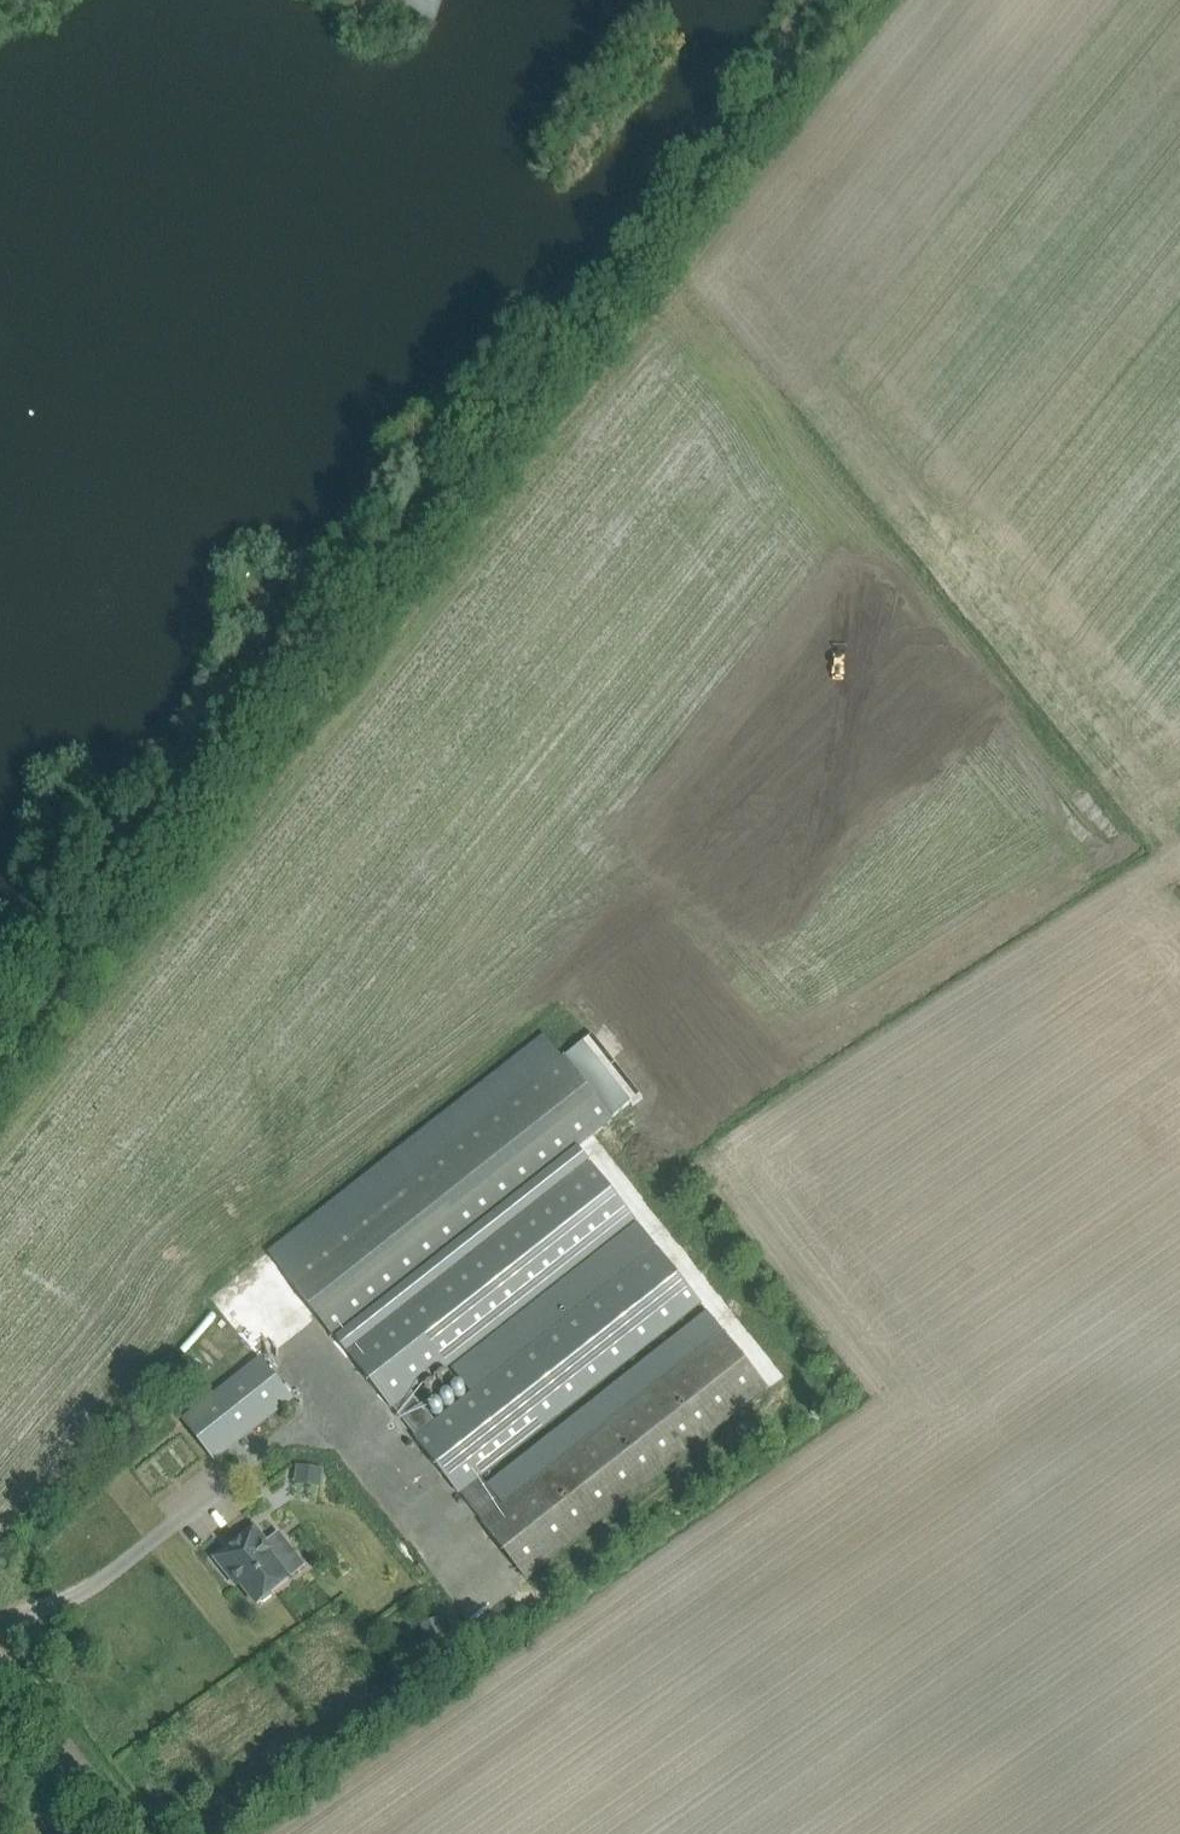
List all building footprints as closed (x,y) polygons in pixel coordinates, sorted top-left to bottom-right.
[(284,1274),(336,1339),(615,1119),(614,1118),(631,1104),(634,1108),(644,1100),(593,1034),(565,1056),(563,1054),(284,1274)] [(436,1422),(413,1392),(634,1218),(591,1163),(349,1353),(527,1579),(769,1388),(725,1333),(504,1507),(480,1476),(701,1303),(657,1247),(436,1422)] [(147,1448),(179,1488),(292,1398),(261,1358),(147,1448)] [(297,1465),(296,1483),(322,1485),(323,1467),(297,1465)] [(215,1558),(231,1578),(235,1575),(258,1604),(290,1579),(270,1554),(274,1551),(254,1527),(215,1558)]
